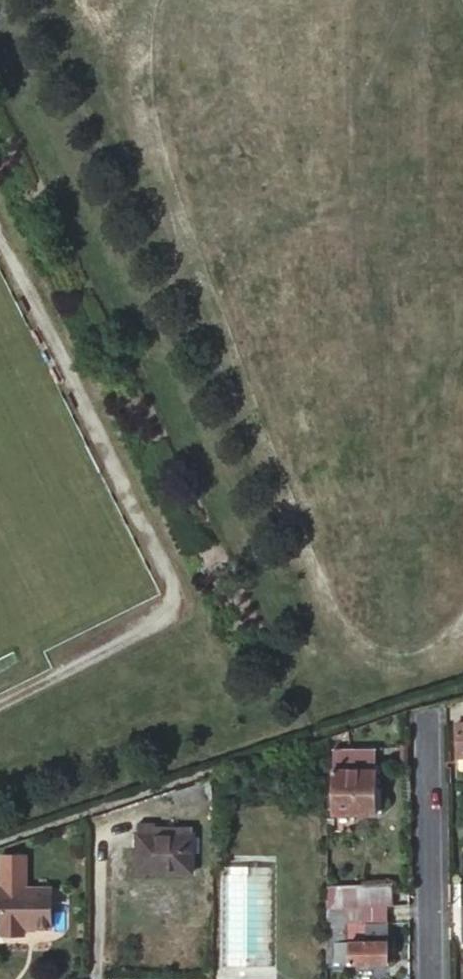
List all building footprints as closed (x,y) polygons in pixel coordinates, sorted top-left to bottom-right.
[(332,766),(331,813),(374,813),(375,768),(373,767),(374,746),(348,746),(348,767),(332,766)] [(203,795),(198,780),(173,788),(178,803),(203,795)] [(138,832),(137,869),(192,871),(192,832),(154,832),(154,827),(155,823),(138,822),(138,832)] [(327,905),(350,904),(392,904),(392,884),(327,885),(327,905)] [(3,888),(3,934),(25,935),(25,928),(53,928),(53,888),(3,888)] [(327,905),(326,960),(349,960),(349,962),(387,962),(387,923),(367,923),(367,940),(349,940),(349,923),(350,904),(327,905)] [(367,940),(367,923),(349,923),(349,940),(367,940)]
